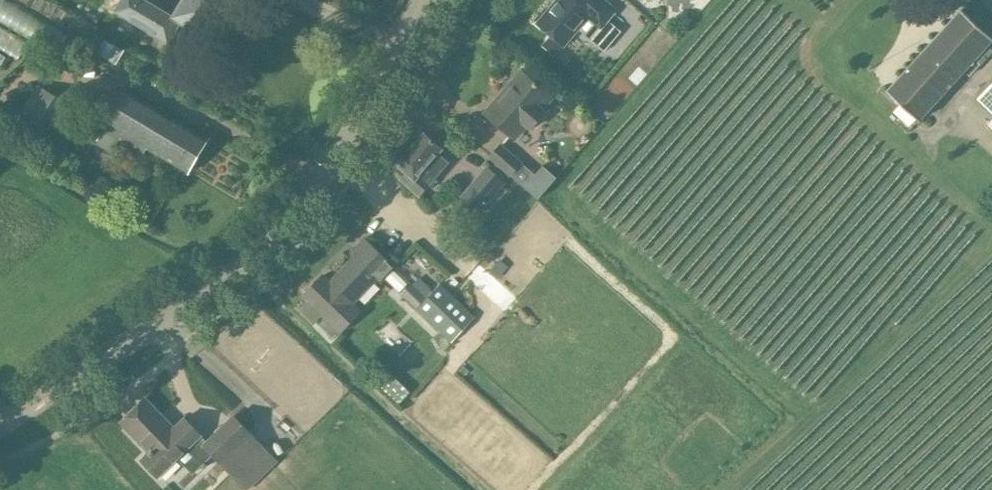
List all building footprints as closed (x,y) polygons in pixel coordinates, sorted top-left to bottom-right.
[(57,54),(68,35),(8,0),(0,0),(0,21),(57,54)] [(174,16),(147,0),(122,0),(116,11),(169,42),(177,29),(186,34),(190,27),(208,38),(230,0),(183,0),(174,16)] [(608,0),(562,0),(556,7),(553,5),(538,23),(564,45),(578,29),(605,51),(621,31),(610,21),(617,12),(616,11),(618,9),(608,0)] [(960,75),(965,70),(970,75),(979,65),(974,60),(991,40),(991,37),(961,9),(887,91),(901,104),(891,116),(908,132),(919,120),(953,84),(960,75)] [(17,61),(28,42),(0,25),(0,51),(17,61)] [(553,97),(523,71),(486,114),(515,139),(527,125),(531,129),(546,111),(543,108),(553,97)] [(68,101),(39,83),(19,114),(22,116),(14,129),(37,143),(45,130),(49,132),(68,101)] [(978,98),(991,112),(991,83),(978,98)] [(209,138),(122,87),(98,127),(103,130),(96,143),(116,155),(124,142),(144,154),(148,148),(189,172),(209,138)] [(443,149),(425,133),(411,149),(410,149),(397,163),(408,173),(402,179),(421,196),(451,162),(439,152),(443,149)] [(490,155),(497,162),(511,174),(519,181),(530,168),(523,162),(523,161),(501,142),(490,155)] [(511,174),(497,162),(496,163),(491,169),(487,165),(460,196),(479,213),(506,182),(505,181),(511,174)] [(536,174),(530,168),(519,181),(539,198),(558,177),(544,165),(536,174)] [(395,266),(365,238),(351,253),(354,256),(330,282),(323,275),(303,296),(309,301),(301,309),(315,322),(322,314),(341,332),(361,311),(353,303),(377,278),(381,281),(395,266)] [(426,297),(412,283),(402,293),(417,308),(421,304),(437,320),(444,327),(457,314),(450,307),(433,290),(426,297)] [(398,381),(388,392),(398,402),(409,392),(398,381)] [(202,435),(185,418),(175,427),(146,397),(121,422),(150,452),(142,459),(159,476),(202,435)] [(279,460),(234,413),(202,444),(212,455),(231,474),(246,489),(248,489),(279,460)]
